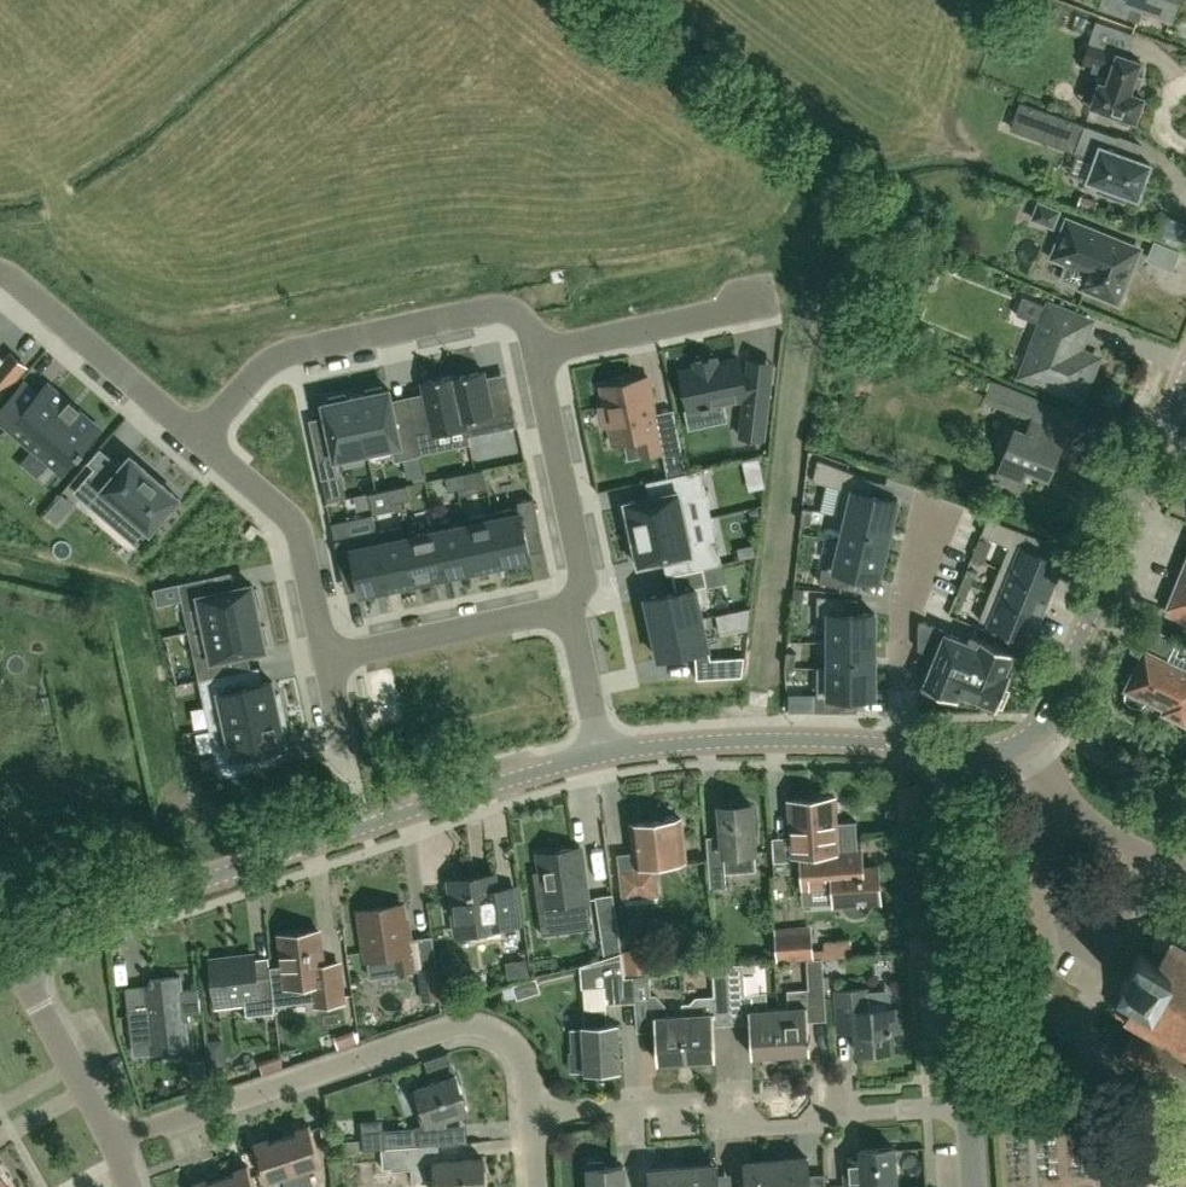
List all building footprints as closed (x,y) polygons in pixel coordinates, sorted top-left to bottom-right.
[(1099,8),(1138,21),(1144,5),(1172,15),(1177,0),(1102,0),(1099,8)] [(1093,34),(1115,42),(1120,27),(1098,19),(1093,34)] [(1141,61),(1090,43),(1083,60),(1112,70),(1107,84),(1100,82),(1092,104),(1119,114),(1119,121),(1128,124),(1133,119),(1136,120),(1144,97),(1137,95),(1143,76),(1137,74),(1141,61)] [(1113,151),(1118,137),(1030,105),(1021,131),(1076,150),(1077,151),(1096,158),(1088,180),(1100,184),(1098,191),(1125,201),(1127,194),(1138,198),(1150,164),(1132,158),(1113,151)] [(1039,203),(1033,218),(1053,227),(1059,211),(1039,203)] [(1068,220),(1058,244),(1073,250),(1061,279),(1119,302),(1140,249),(1068,220)] [(1149,269),(1175,276),(1182,254),(1156,246),(1149,269)] [(1025,303),(1021,321),(1041,325),(1044,307),(1025,303)] [(1051,307),(1051,308),(1044,325),(1025,374),(1081,396),(1096,359),(1083,354),(1079,346),(1089,322),(1051,307)] [(4,391),(26,365),(11,353),(4,361),(0,358),(0,387),(4,391)] [(710,408),(710,406),(744,398),(740,435),(763,438),(771,376),(747,373),(742,375),(738,357),(717,362),(716,357),(694,362),(695,366),(681,370),(689,410),(702,407),(703,410),(710,408)] [(517,425),(511,397),(490,401),(484,370),(456,376),(455,376),(465,419),(480,416),(484,432),(517,425)] [(413,418),(419,449),(437,445),(435,433),(467,427),(465,419),(455,376),(456,376),(456,374),(422,382),(429,415),(413,418)] [(648,377),(631,380),(618,383),(601,387),(605,405),(600,406),(604,426),(609,425),(613,444),(640,438),(643,455),(663,451),(659,434),(660,434),(660,433),(648,377)] [(61,472),(99,428),(78,410),(80,409),(69,400),(68,401),(48,384),(38,395),(24,383),(0,410),(0,419),(61,472)] [(382,386),(364,390),(365,394),(356,396),(368,452),(391,447),(394,461),(420,455),(419,449),(413,418),(396,422),(389,389),(383,390),(382,386)] [(1016,392),(1009,409),(1029,417),(1035,400),(1016,392)] [(322,479),(340,475),(336,459),(368,452),(356,396),(346,398),(346,394),(328,397),(329,402),(322,403),(330,439),(314,443),(322,479)] [(1052,425),(1035,418),(1035,419),(1028,434),(1017,430),(1014,437),(1007,434),(1001,449),(1008,452),(1005,459),(998,477),(1021,486),(1028,468),(1049,477),(1068,431),(1052,425)] [(660,433),(660,434),(664,450),(669,476),(687,472),(678,429),(660,433)] [(160,481),(158,479),(158,478),(152,473),(152,474),(150,471),(149,472),(132,457),(133,457),(131,455),(129,457),(129,458),(110,480),(96,467),(75,491),(101,514),(114,499),(148,529),(150,531),(152,529),(151,528),(177,499),(179,497),(177,495),(177,496),(160,481)] [(707,494),(702,469),(687,472),(669,476),(672,492),(648,497),(626,502),(626,506),(622,507),(626,524),(630,523),(632,533),(691,521),(687,498),(707,494)] [(881,495),(870,492),(873,478),(845,471),(841,486),(853,488),(846,516),(856,518),(881,524),(891,527),(898,498),(881,495)] [(455,474),(458,489),(467,487),(464,472),(455,474)] [(445,476),(448,491),(458,489),(455,474),(445,476)] [(397,487),(400,501),(409,499),(406,485),(397,487)] [(388,489),(391,503),(400,501),(397,487),(388,489)] [(368,493),(356,495),(359,507),(371,505),(368,493)] [(504,563),(531,557),(525,529),(539,526),(533,498),(517,501),(518,507),(493,512),(504,563)] [(809,524),(812,509),(803,507),(801,523),(809,524)] [(472,543),(477,568),(504,563),(493,512),(467,518),(461,519),(466,544),(472,543)] [(875,550),(885,552),(891,527),(881,524),(856,518),(846,516),(840,542),(850,544),(875,550)] [(1038,552),(1043,538),(988,517),(981,534),(1009,545),(1000,568),(1011,573),(1013,574),(1027,579),(1034,582),(1048,588),(1051,589),(1061,562),(1038,552)] [(461,519),(435,524),(446,575),(472,570),(477,568),(472,543),(466,544),(461,519)] [(696,543),(691,521),(632,533),(634,543),(630,544),(634,562),(638,561),(639,564),(662,560),(685,554),(689,571),(703,567),(722,563),(716,539),(696,543)] [(414,555),(420,581),(446,575),(435,524),(409,530),(403,531),(409,556),(414,555)] [(375,531),(387,588),(420,581),(414,555),(409,556),(403,531),(402,525),(375,531)] [(387,588),(375,531),(335,540),(341,568),(355,565),(361,593),(387,588)] [(819,581),(847,588),(851,574),(862,576),(879,580),(885,552),(875,550),(850,544),(840,542),(834,569),(823,567),(819,581)] [(703,567),(689,571),(672,574),(676,591),(646,597),(652,628),(702,618),(695,587),(707,584),(703,567)] [(976,571),(967,567),(966,572),(962,581),(971,584),(976,571)] [(1011,573),(1000,568),(990,592),(1001,597),(1003,598),(1017,603),(1024,606),(1038,612),(1041,613),(1051,589),(1048,588),(1034,582),(1027,579),(1013,574),(1011,573)] [(1168,612),(1185,619),(1185,569),(1168,612)] [(200,604),(205,627),(259,616),(257,607),(261,606),(258,588),(253,589),(252,584),(210,593),(207,577),(178,583),(184,608),(200,604)] [(971,584),(962,581),(956,594),(965,598),(971,584)] [(979,619),(1027,639),(1030,640),(1041,613),(1038,612),(1024,606),(1017,603),(1003,598),(1001,597),(990,592),(979,619)] [(846,612),(846,598),(817,598),(817,613),(829,613),(829,641),(839,641),(865,641),(875,641),(875,612),(858,612),(846,612)] [(261,625),(259,616),(205,627),(210,651),(194,654),(199,679),(227,673),(224,657),(266,648),(264,643),(269,642),(265,624),(261,625)] [(694,651),(708,648),(702,618),(652,628),(659,659),(694,651)] [(918,634),(923,636),(929,623),(920,619),(918,624),(918,634)] [(937,626),(929,623),(923,636),(932,639),(937,626)] [(932,639),(940,643),(945,631),(945,632),(946,630),(937,626),(932,639)] [(1167,661),(1177,640),(1156,629),(1127,689),(1126,699),(1132,706),(1141,707),(1149,700),(1166,708),(1164,713),(1185,723),(1185,670),(1167,661)] [(935,655),(922,685),(924,686),(922,690),(941,698),(943,693),(956,698),(958,692),(997,707),(998,705),(1002,707),(1010,688),(1005,686),(1010,674),(1006,672),(1014,652),(970,634),(968,641),(945,632),(945,631),(940,643),(935,655)] [(932,639),(923,636),(918,634),(918,649),(926,652),(932,639)] [(935,655),(940,643),(932,639),(926,652),(935,655)] [(864,667),(874,668),(875,641),(865,641),(839,641),(829,641),(829,667),(838,667),(864,667)] [(795,667),(796,652),(787,651),(785,667),(795,667)] [(697,679),(742,675),(744,656),(711,658),(695,659),(697,679)] [(820,711),(846,711),(846,696),(857,696),(874,697),(874,668),(864,667),(838,667),(829,667),(829,696),(817,696),(817,711),(820,711)] [(221,701),(226,724),(284,711),(279,692),(275,693),(272,680),(239,687),(236,671),(227,673),(199,679),(204,704),(221,701)] [(288,731),(284,711),(226,724),(231,747),(214,751),(220,775),(256,768),(253,752),(286,744),(283,732),(288,731)] [(791,827),(792,835),(773,837),(775,860),(793,859),(793,860),(802,860),(802,854),(838,851),(855,850),(853,822),(837,823),(835,797),(833,797),(830,794),(819,794),(816,799),(789,801),(791,827)] [(725,859),(710,860),(712,889),(728,888),(727,873),(758,870),(753,803),(721,806),(725,859)] [(665,820),(632,823),(636,857),(621,859),(624,886),(657,883),(655,863),(687,860),(682,818),(679,818),(675,815),(668,816),(665,820)] [(547,905),(590,899),(585,866),(579,867),(576,848),(539,853),(547,905)] [(863,868),(862,850),(855,850),(838,851),(802,854),(802,860),(803,873),(811,872),(812,889),(834,887),(835,903),(843,903),(845,909),(849,913),(855,916),(862,916),(867,912),(871,907),(872,901),(881,900),(879,867),(863,868)] [(459,934),(471,932),(472,939),(501,935),(500,928),(519,925),(514,887),(497,889),(495,875),(452,881),(459,934)] [(596,897),(601,929),(618,927),(614,894),(596,897)] [(416,970),(411,938),(411,935),(408,935),(404,904),(362,910),(368,959),(396,955),(399,972),(416,970)] [(291,1009),(288,985),(313,982),(316,1004),(344,1001),(339,963),(324,964),(320,930),(282,934),(287,980),(273,981),(276,1011),(291,1009)] [(779,959),(813,957),(811,930),(777,933),(779,959)] [(1185,945),(1164,933),(1157,935),(1153,941),(1155,949),(1151,956),(1140,950),(1120,983),(1131,989),(1127,997),(1119,999),(1116,1005),(1117,1012),(1138,1025),(1136,1029),(1119,1058),(1182,1095),(1185,1089),(1185,943),(1185,945)] [(626,953),(631,976),(657,970),(652,948),(626,953)] [(639,1023),(636,976),(625,977),(622,951),(602,957),(604,979),(606,979),(608,1004),(637,1002),(638,1023),(639,1023)] [(276,1011),(273,981),(272,978),(258,979),(255,953),(212,958),(216,1001),(245,998),(247,1015),(276,1011)] [(826,986),(825,968),(825,959),(809,960),(811,990),(811,991),(827,991),(826,986)] [(536,976),(533,960),(509,964),(512,981),(536,976)] [(732,995),(730,963),(714,964),(716,996),(732,995)] [(746,963),(730,963),(732,995),(747,994),(746,972),(746,963)] [(424,1001),(442,999),(438,966),(420,968),(424,1001)] [(664,1003),(653,1004),(652,988),(656,988),(655,974),(651,974),(636,976),(639,1023),(657,1022),(659,1061),(688,1060),(685,1014),(683,1014),(665,1015),(664,1003)] [(132,1044),(150,1041),(151,1046),(157,1045),(158,1052),(189,1048),(186,1019),(190,1019),(189,1013),(201,1012),(198,987),(182,989),(180,975),(150,979),(153,1000),(145,1001),(146,1008),(128,1011),(132,1044)] [(540,991),(536,977),(512,984),(517,998),(540,991)] [(893,1030),(902,1030),(900,1007),(869,1009),(868,988),(838,989),(840,1030),(858,1029),(859,1052),(876,1051),(876,1056),(891,1055),(891,1050),(894,1050),(893,1030)] [(810,1023),(808,995),(791,996),(791,1008),(780,1009),(782,1054),(811,1053),(810,1023)] [(768,999),(750,1000),(752,1024),(753,1056),(782,1054),(780,1009),(768,1010),(768,999)] [(715,1026),(714,1002),(696,1003),(697,1014),(685,1014),(688,1060),(717,1058),(715,1026)] [(588,1070),(622,1068),(619,1024),(602,1025),(601,1008),(585,1009),(586,1026),(585,1026),(585,1028),(573,1029),(574,1052),(572,1052),(573,1070),(588,1070)] [(422,1125),(470,1109),(458,1075),(410,1091),(422,1125)] [(321,1156),(310,1124),(297,1128),(298,1132),(284,1137),(290,1156),(301,1186),(305,1186),(314,1184),(309,1167),(323,1162),(321,1156)] [(290,1156),(284,1137),(270,1141),(269,1137),(255,1142),(268,1180),(282,1176),(286,1186),(301,1186),(290,1156)] [(424,1156),(424,1145),(421,1145),(387,1147),(384,1147),(385,1168),(413,1166),(414,1180),(438,1179),(438,1186),(487,1186),(485,1158),(425,1162),(424,1156)] [(896,1156),(895,1146),(862,1148),(862,1154),(842,1156),(843,1183),(848,1183),(849,1186),(898,1186),(896,1156)] [(780,1186),(812,1186),(810,1157),(779,1160),(780,1186)] [(626,1166),(604,1167),(603,1160),(590,1161),(592,1186),(627,1186),(626,1166)] [(779,1160),(747,1162),(749,1186),(780,1186),(779,1160)] [(226,1186),(256,1186),(249,1164),(235,1169),(236,1173),(222,1177),(226,1186)] [(685,1167),(686,1186),(720,1186),(718,1164),(685,1167)] [(0,1167),(0,1186),(11,1186),(0,1167)] [(685,1167),(651,1170),(652,1186),(686,1186),(685,1167)] [(222,1177),(208,1182),(207,1178),(194,1183),(195,1186),(226,1186),(222,1177)]
